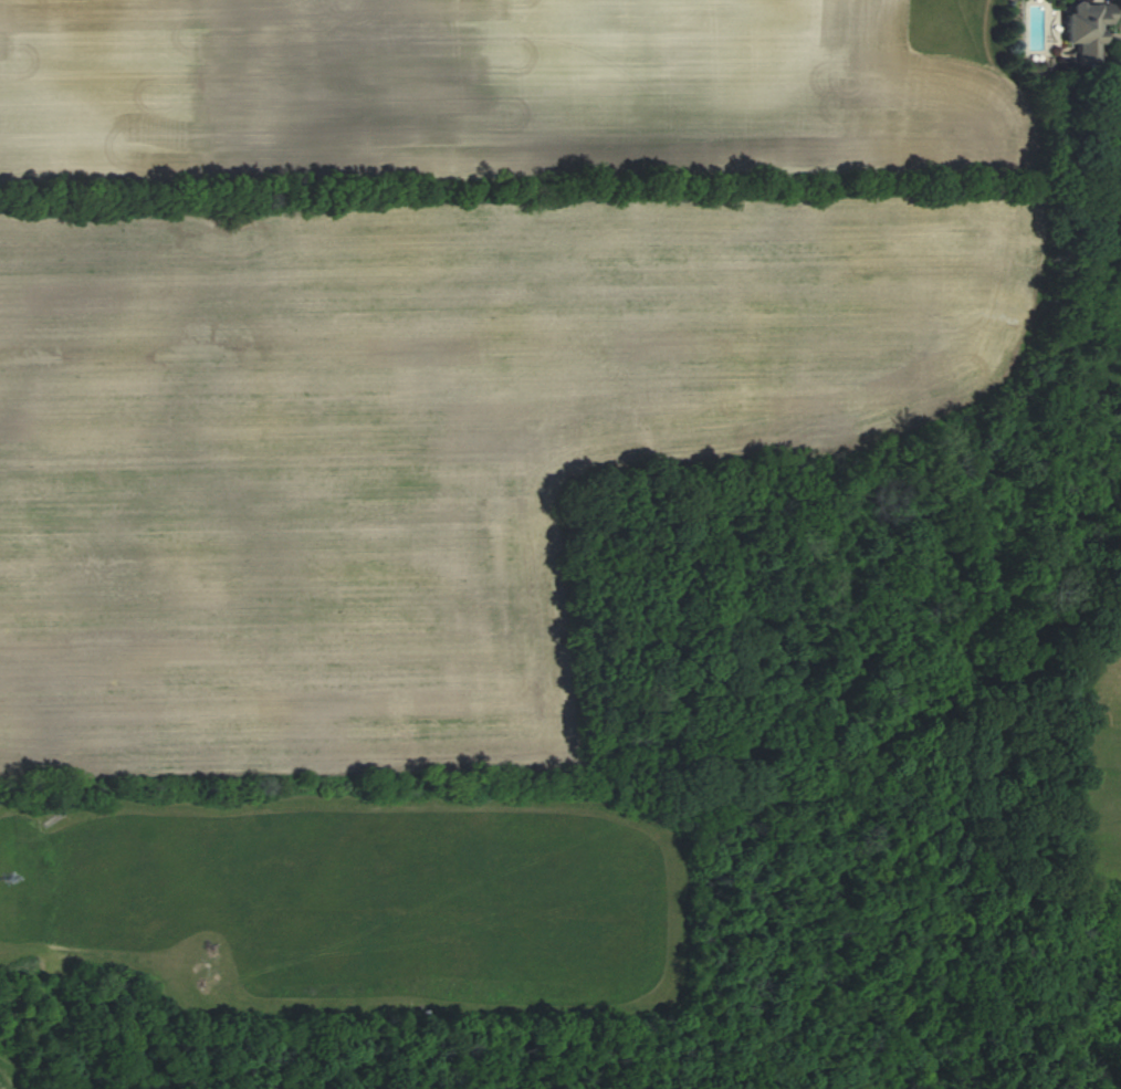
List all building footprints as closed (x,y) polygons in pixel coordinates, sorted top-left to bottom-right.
[(1097,24),(1110,24),(1110,4),(1063,3),(1063,44),(1073,44),(1073,65),(1096,66),(1097,24)]
